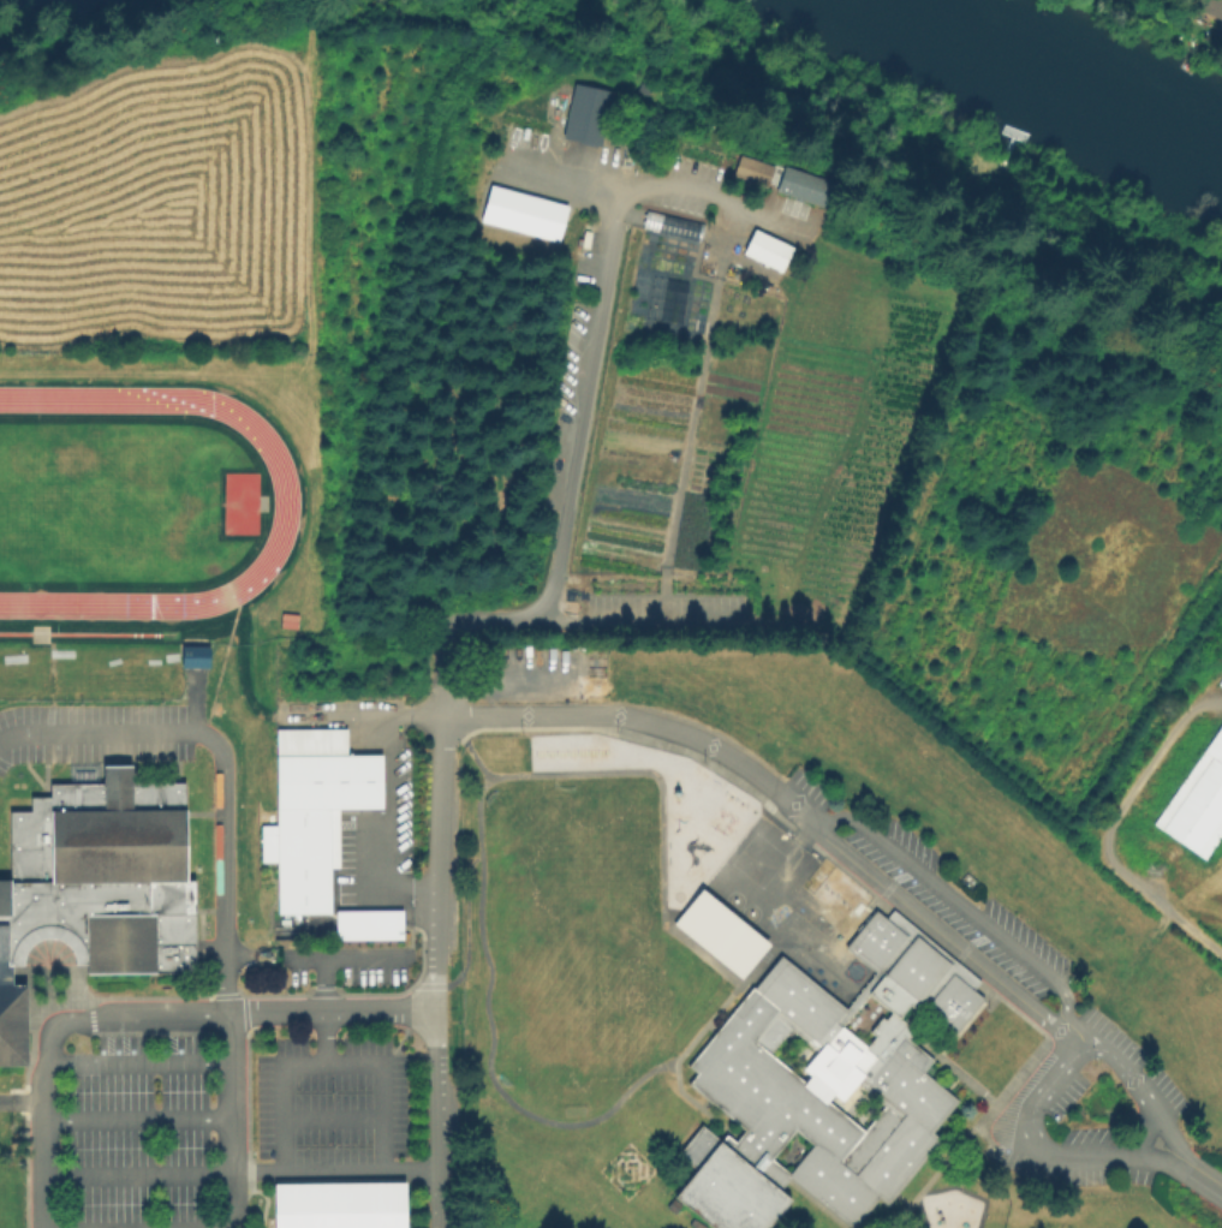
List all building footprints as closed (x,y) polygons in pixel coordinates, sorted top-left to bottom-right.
[(571,83),(609,91),(598,145),(560,137),(571,83)] [(737,155),(731,174),(764,185),(771,166),(737,155)] [(780,166),(771,191),(821,208),(829,183),(780,166)] [(488,185),(565,205),(556,242),(478,221),(488,185)] [(644,209),(639,228),(697,242),(702,222),(644,209)] [(751,228),(740,254),(779,272),(791,248),(751,228)] [(1206,860),(1221,833),(1221,714),(1221,713),(1153,828),(1206,860)] [(380,753),(380,807),(336,807),(336,865),(328,866),(328,912),(276,912),(275,860),(260,860),(258,825),(275,824),(274,728),(344,728),(344,753),(380,753)] [(25,1063),(0,1064),(0,878),(7,878),(6,810),(28,809),(28,797),(47,797),(47,782),(100,782),(100,764),(131,764),(131,782),(181,781),(181,881),(192,881),(193,971),(85,972),(85,964),(72,964),(70,954),(64,946),(55,940),(46,938),(36,940),(28,946),(23,954),(20,964),(10,964),(10,984),(24,984),(25,1063)] [(767,944),(738,979),(672,924),(699,890),(767,944)] [(334,910),(399,910),(400,940),(334,940),(334,910)] [(789,1199),(766,1227),(710,1227),(672,1197),(693,1169),(675,1155),(699,1125),(717,1140),(725,1132),(733,1139),(741,1129),(684,1084),(692,1073),(685,1067),(776,954),(844,1009),(872,973),(841,948),(872,910),(883,919),(890,911),(977,982),(971,990),(983,1000),(952,1037),(919,1012),(907,1027),(913,1031),(906,1041),(929,1060),(919,1073),(953,1101),(926,1132),(936,1140),(884,1203),(876,1196),(851,1227),(787,1174),(776,1188),(789,1199)] [(401,1181),(402,1227),(274,1227),(273,1184),(401,1181)]
